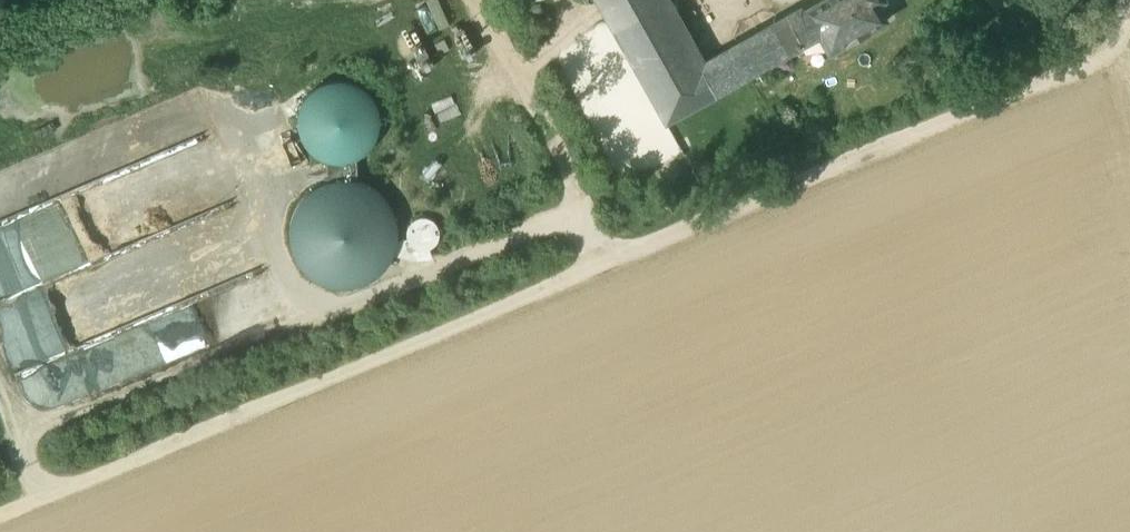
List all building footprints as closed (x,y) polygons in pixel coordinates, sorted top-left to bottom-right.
[(413,3),(420,31),(444,26),(437,0),(425,0),(413,3)] [(666,124),(716,96),(702,70),(662,0),(596,0),(666,124)] [(806,11),(820,37),(820,38),(829,54),(887,21),(878,5),(885,1),(884,0),(826,0),(806,11)] [(820,37),(806,11),(789,21),(803,47),(820,37)] [(789,21),(702,70),(716,96),(803,47),(789,21)] [(464,29),(452,35),(465,59),(476,53),(464,29)] [(449,50),(444,40),(435,44),(441,54),(449,50)] [(378,138),(381,122),(377,107),(368,93),(355,84),(339,81),(323,85),(310,94),(301,107),(298,123),(301,139),(310,153),(324,161),(340,164),(355,161),(356,161),(369,152),(378,138)] [(0,174),(0,340),(34,420),(280,315),(186,94),(0,174)] [(340,164),(338,165),(328,163),(329,183),(343,180),(356,182),(355,161),(346,164),(340,164)] [(394,255),(398,234),(394,214),(382,196),(364,185),(343,181),(322,185),(305,197),(293,215),(290,236),(294,257),(306,274),(324,285),(344,289),(365,285),(383,273),(394,255)] [(439,242),(440,236),(438,229),(435,224),(429,220),(423,219),(417,221),(412,224),(408,230),(407,236),(408,242),(412,248),(417,251),(424,252),(430,251),(435,247),(439,242)]
